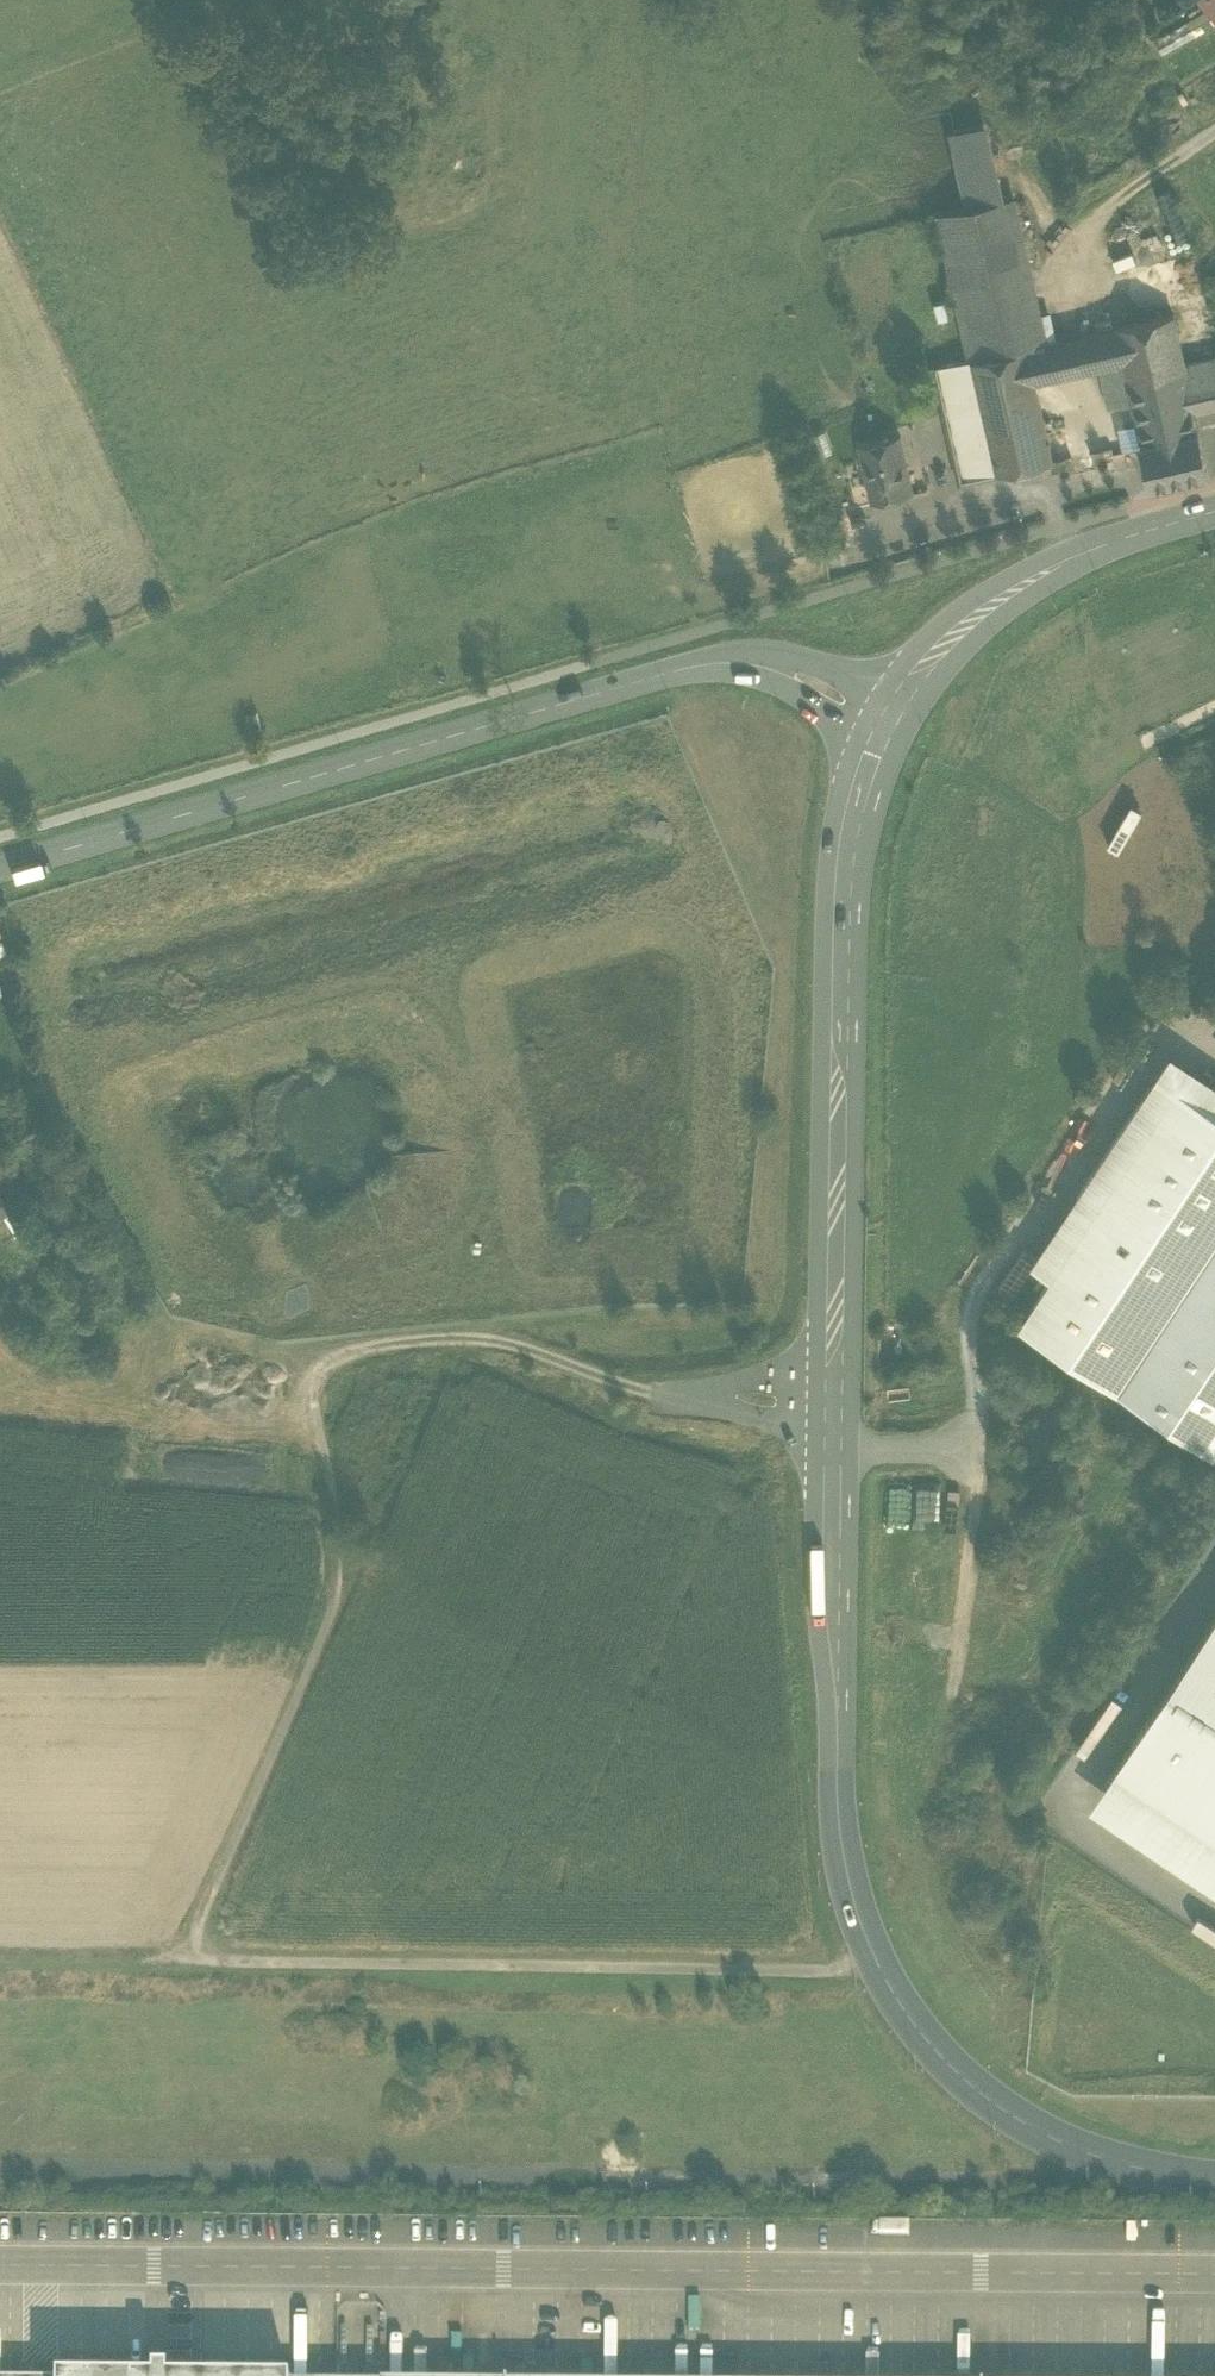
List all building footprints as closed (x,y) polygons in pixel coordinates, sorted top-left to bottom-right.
[(1206,10),(1214,22),(1214,0),(1198,0),(1206,10)] [(1206,10),(1156,39),(1164,51),(1214,22),(1206,10)] [(1013,198),(939,215),(971,358),(1028,346),(1045,342),(1013,198)] [(1174,313),(1080,334),(1088,370),(1099,367),(1123,362),(1132,401),(1140,441),(1199,427),(1185,362),(1174,313)] [(1080,334),(1063,338),(1070,374),(1088,370),(1080,334)] [(1045,342),(1028,346),(1035,381),(1070,374),(1063,338),(1045,342)] [(1047,432),(1035,381),(1028,346),(971,358),(997,473),(1053,460),(1047,432)] [(1185,362),(1199,427),(1199,429),(1214,425),(1214,355),(1185,362)] [(971,358),(934,367),(960,481),(997,473),(971,358)] [(1123,362),(1099,367),(1108,407),(1132,401),(1123,362)] [(1199,427),(1140,441),(1150,484),(1208,471),(1199,429),(1199,427)] [(1047,432),(1053,460),(1072,455),(1066,428),(1047,432)] [(901,434),(858,444),(871,501),(913,491),(901,434)] [(1019,1325),(1118,1391),(1214,1245),(1214,1111),(1177,1086),(1019,1325)] [(15,1195),(0,1172),(0,1205),(15,1195)] [(0,1205),(0,1217),(6,1213),(8,1215),(19,1208),(15,1195),(0,1205)] [(1118,1391),(1214,1455),(1214,1245),(1118,1391)] [(1114,1770),(1214,1837),(1214,1618),(1114,1770)]
